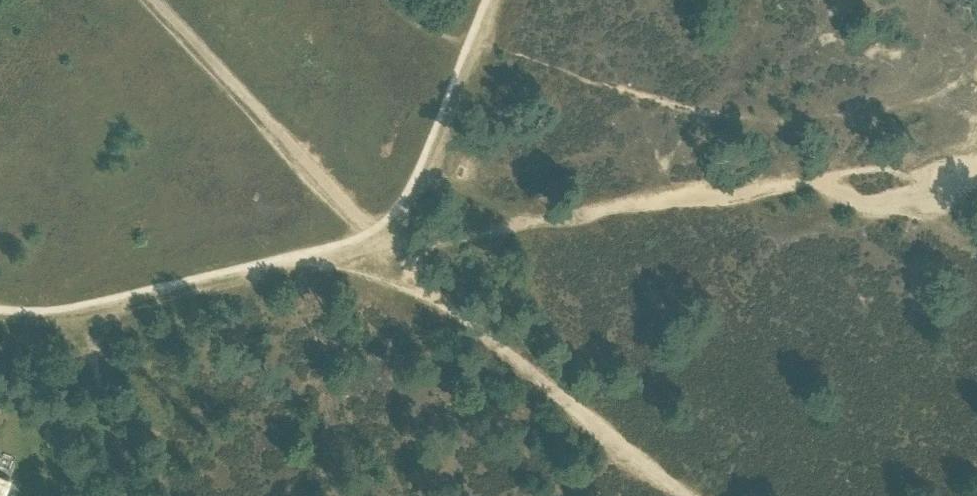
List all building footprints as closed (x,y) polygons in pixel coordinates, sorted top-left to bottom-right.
[(10,477),(0,473),(0,495),(3,495),(10,477)]
